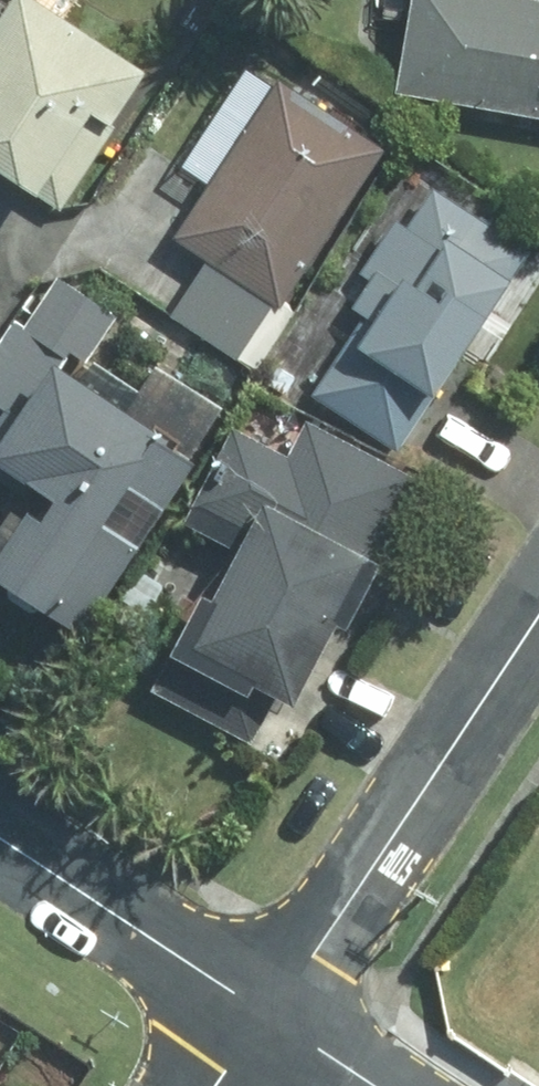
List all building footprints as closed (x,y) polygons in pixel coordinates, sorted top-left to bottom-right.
[(27,0),(21,0),(0,33),(0,180),(40,206),(43,201),(62,214),(150,80),(27,0)] [(402,95),(538,120),(538,8),(495,0),(419,0),(402,95)] [(282,89),(182,241),(212,261),(175,316),(238,358),(273,306),(281,312),(384,157),(282,89)] [(316,399),(401,454),(528,257),(433,197),(409,235),(397,227),(363,281),(373,288),(357,313),(367,320),(316,399)] [(81,639),(193,467),(58,378),(73,355),(86,364),(114,320),(59,283),(27,332),(17,325),(0,351),(0,406),(28,425),(0,468),(0,469),(65,512),(46,540),(32,530),(0,578),(0,585),(81,639)] [(204,605),(159,692),(254,743),(276,701),(296,713),(339,630),(352,637),(428,490),(312,429),(292,467),(238,440),(192,529),(248,558),(218,613),(204,605)]
